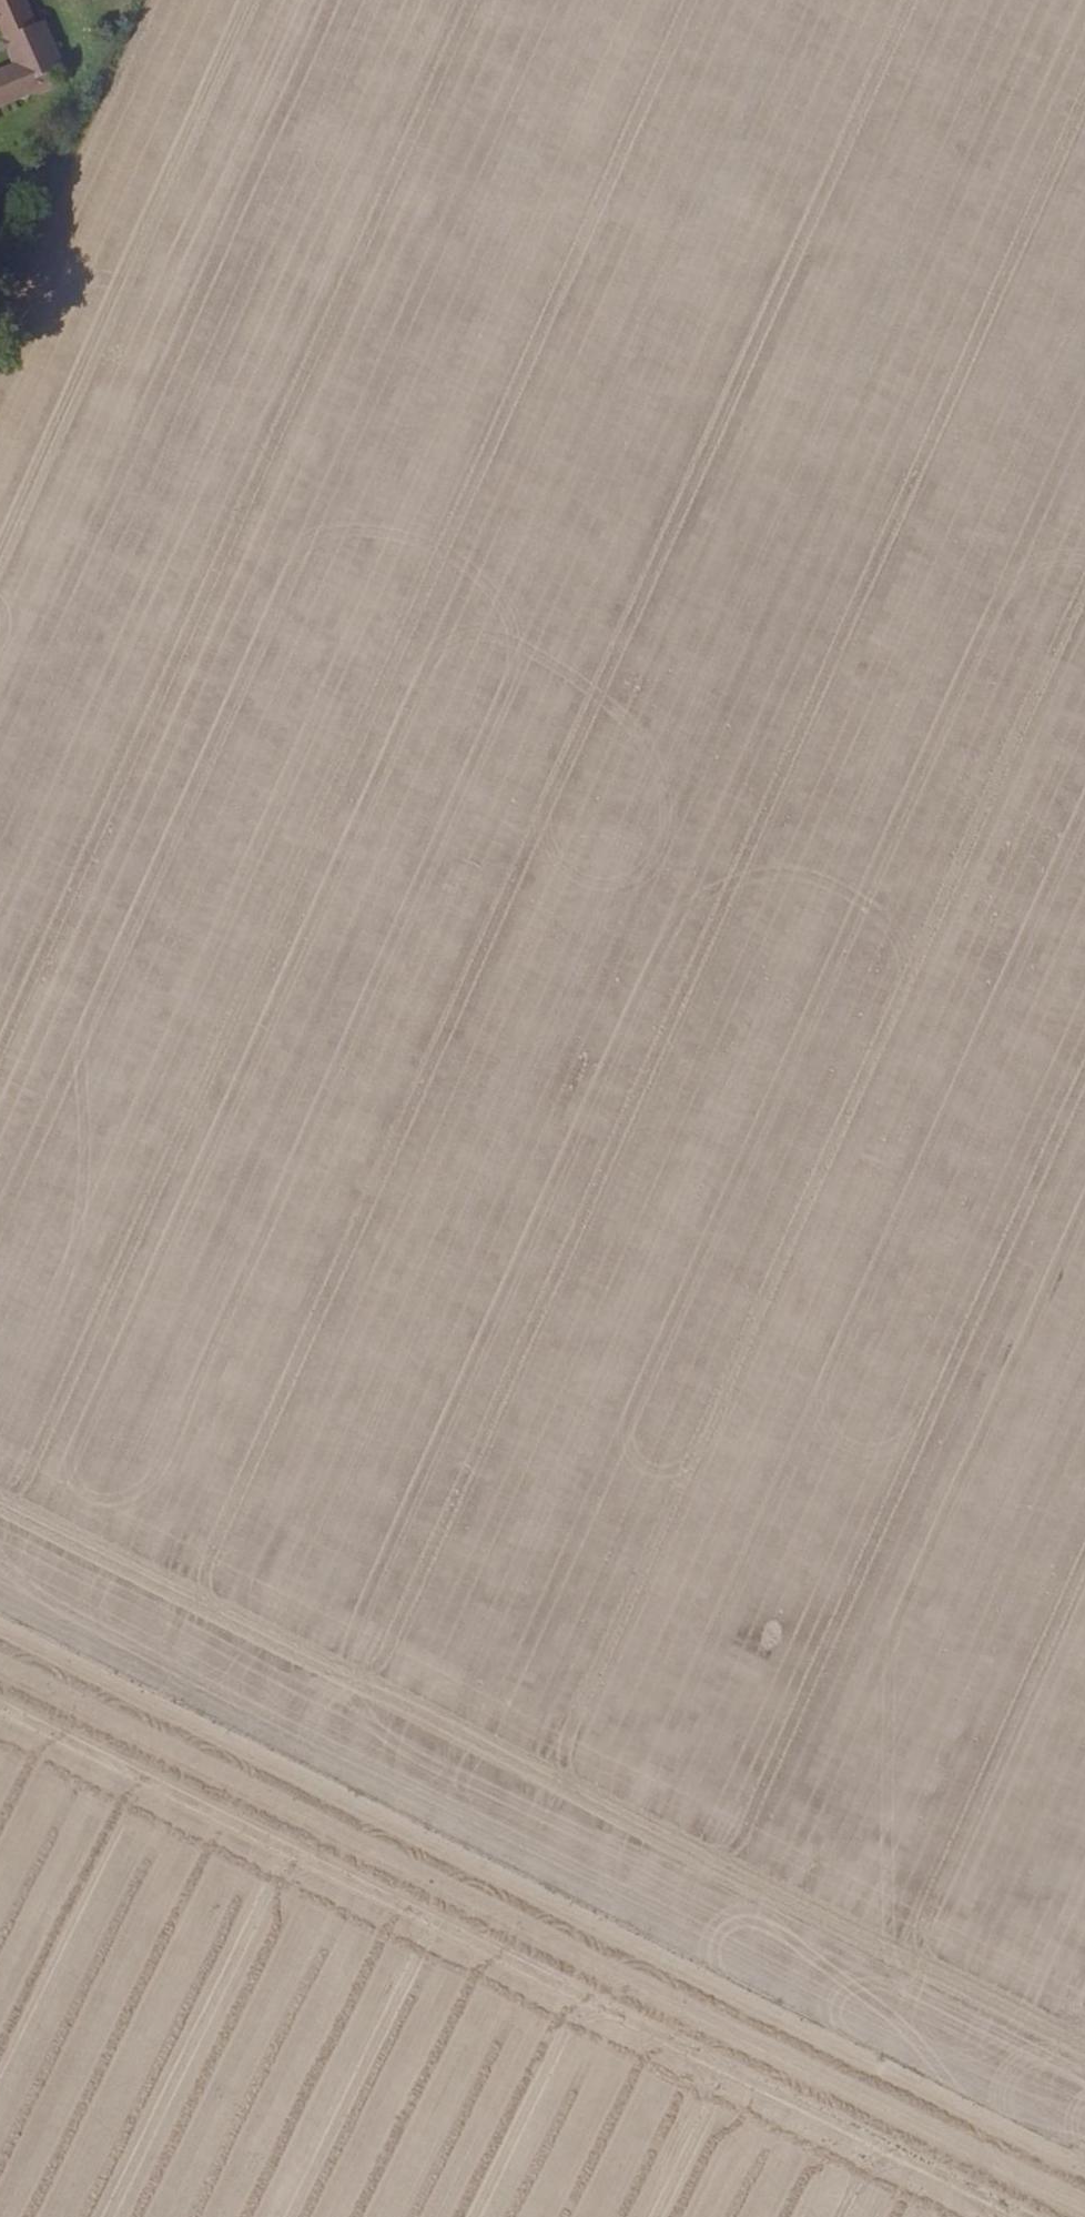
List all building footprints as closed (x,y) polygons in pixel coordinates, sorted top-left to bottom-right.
[(42,35),(60,25),(54,15),(65,8),(60,0),(22,0),(42,35)] [(15,10),(0,18),(0,59),(33,41),(15,10)]
